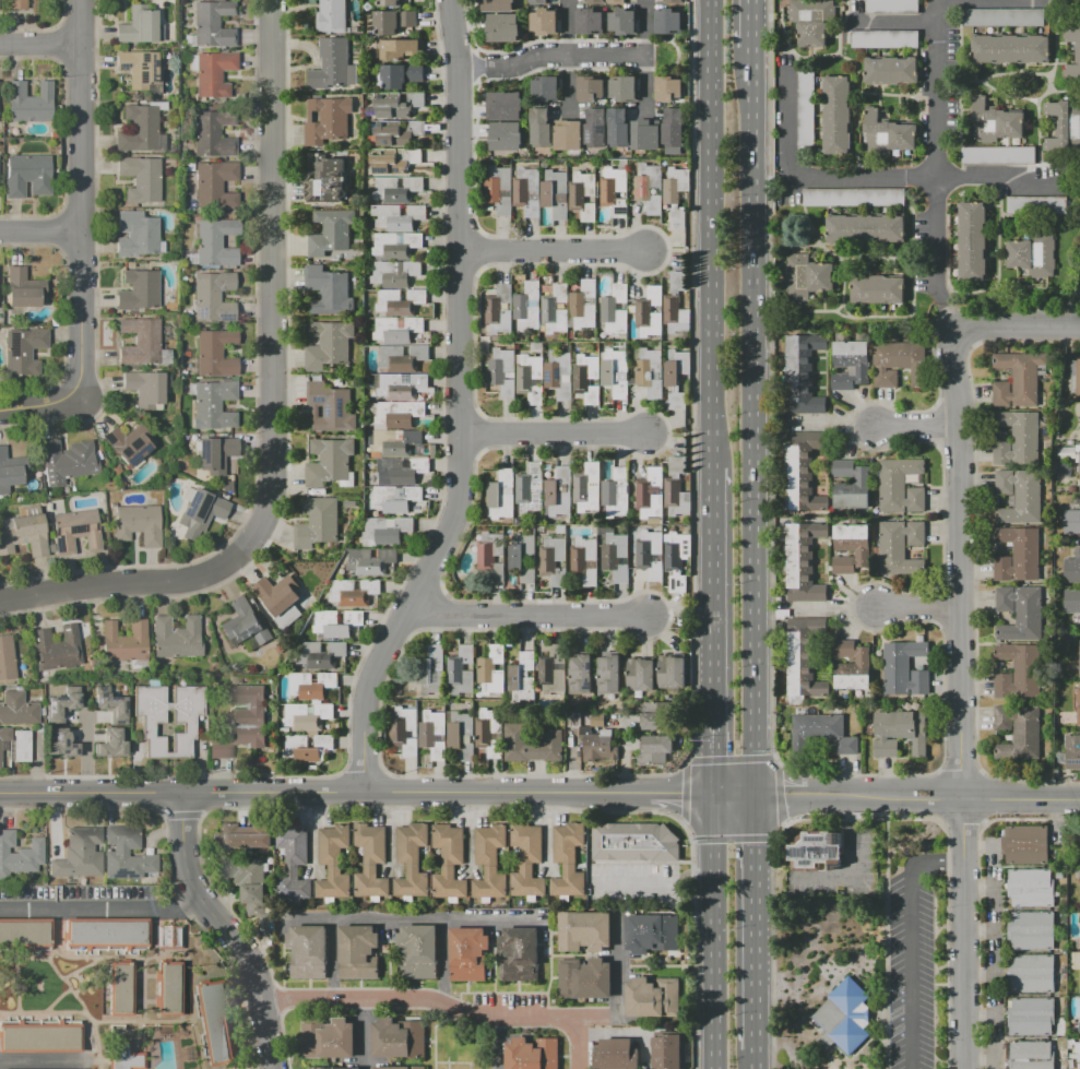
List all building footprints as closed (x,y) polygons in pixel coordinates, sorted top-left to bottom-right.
[(10,9),(26,9),(26,0),(10,0),(10,9)] [(320,27),(320,0),(346,0),(346,33),(325,33),(325,27),(320,27)] [(377,9),(377,0),(401,0),(401,9),(377,9)] [(478,11),(478,0),(514,0),(514,2),(513,2),(513,11),(478,11)] [(790,0),(833,0),(834,22),(824,22),(824,46),(798,47),(797,23),(790,23),(790,0)] [(865,14),(865,0),(917,0),(917,13),(865,14)] [(193,2),(235,2),(235,15),(218,15),(218,31),(235,31),(235,48),(194,48),(193,2)] [(116,24),(129,24),(129,3),(147,3),(147,11),(158,11),(158,43),(116,43),(116,24)] [(558,11),(557,33),(549,33),(549,35),(535,35),(535,31),(531,31),(531,12),(538,12),(538,9),(549,9),(549,10),(558,11)] [(602,33),(577,33),(577,11),(584,11),(584,9),(595,9),(595,13),(602,13),(602,33)] [(634,11),(634,34),(617,34),(617,31),(609,31),(609,13),(617,13),(617,9),(628,9),(628,11),(634,11)] [(681,31),(673,31),(673,34),(655,34),(655,11),(663,11),(663,9),(674,9),(674,13),(681,13),(681,31)] [(1044,9),(1044,26),(962,26),(962,10),(1044,9)] [(375,12),(417,12),(417,29),(397,29),(397,37),(375,37),(375,12)] [(518,41),(486,40),(486,26),(487,26),(487,21),(488,21),(488,13),(518,14),(518,23),(520,23),(519,35),(518,35),(518,41)] [(1064,28),(1079,28),(1079,78),(1064,78),(1064,64),(1075,64),(1075,41),(1064,41),(1064,28)] [(917,31),(917,48),(850,48),(850,31),(917,31)] [(970,35),(1048,35),(1048,62),(970,62),(970,35)] [(347,87),(329,86),(329,91),(307,90),(307,71),(321,71),(322,38),(348,38),(347,87)] [(383,40),(426,41),(425,58),(406,58),(406,63),(383,63),(383,40)] [(117,52),(157,52),(157,85),(139,85),(139,91),(126,91),(126,71),(117,71),(117,52)] [(198,54),(238,55),(237,71),(223,71),(223,98),(195,97),(198,54)] [(863,84),(863,58),(916,57),(916,83),(863,84)] [(382,66),(425,66),(425,83),(405,83),(405,92),(382,92),(382,66)] [(796,72),(814,71),(815,145),(797,146),(796,72)] [(681,79),(681,98),(674,98),(674,102),(655,102),(655,75),(678,75),(678,79),(681,79)] [(559,76),(558,103),(539,103),(539,98),(533,98),(533,80),(541,80),(541,76),(559,76)] [(578,76),(593,76),(593,79),(604,80),(604,98),(596,98),(596,103),(578,103),(578,76)] [(636,76),(636,103),(618,103),(618,99),(609,98),(609,80),(619,80),(619,76),(636,76)] [(850,76),(850,153),(823,153),(822,76),(850,76)] [(8,82),(24,82),(24,97),(38,97),(38,81),(54,81),(54,114),(49,114),(49,122),(8,122),(8,82)] [(521,121),(486,120),(486,92),(522,93),(521,121)] [(973,93),(985,93),(985,109),(1006,109),(1006,111),(1022,111),(1022,138),(994,138),(994,144),(973,144),(973,93)] [(378,96),(402,96),(401,103),(408,103),(408,94),(426,94),(426,110),(413,110),(413,119),(379,119),(379,109),(375,109),(375,100),(377,100),(378,96)] [(323,146),(305,146),(305,122),(320,122),(320,112),(308,112),(308,99),(353,99),(353,116),(347,116),(347,140),(323,140),(323,146)] [(1043,103),(1079,103),(1079,152),(1043,152),(1043,138),(1058,138),(1059,129),(1056,129),(1057,116),(1043,116),(1043,103)] [(116,132),(131,132),(131,121),(124,121),(124,105),(156,105),(156,126),(152,126),(152,133),(157,133),(157,151),(117,151),(116,132)] [(865,106),(878,106),(878,120),(889,120),(889,122),(915,122),(915,150),(889,151),(889,154),(865,154),(865,106)] [(531,108),(549,108),(549,122),(551,122),(551,146),(531,145),(531,108)] [(605,109),(605,146),(585,146),(585,122),(586,122),(586,108),(605,109)] [(609,146),(609,108),(627,108),(627,122),(629,122),(629,146),(609,146)] [(663,147),(663,123),(665,123),(665,108),(683,108),(683,147),(663,147)] [(194,111),(236,111),(236,126),(223,126),(223,139),(233,139),(233,156),(194,155),(194,111)] [(660,150),(631,150),(631,120),(639,120),(639,119),(651,119),(651,124),(660,124),(660,150)] [(377,123),(401,123),(401,130),(408,130),(408,121),(426,121),(426,139),(413,139),(413,146),(379,146),(379,136),(375,136),(375,128),(377,128),(377,123)] [(555,151),(555,126),(561,126),(561,121),(582,121),(582,151),(555,151)] [(523,122),(523,151),(488,150),(489,135),(490,135),(490,122),(523,122)] [(961,165),(961,147),(1034,146),(1034,165),(961,165)] [(373,152),(397,152),(397,158),(404,158),(404,150),(422,150),(422,167),(410,167),(410,175),(375,175),(375,165),(371,165),(371,156),(373,156),(373,152)] [(5,156),(50,155),(51,197),(32,197),(32,183),(26,183),(26,198),(7,198),(5,156)] [(126,188),(133,188),(133,177),(118,176),(118,157),(159,157),(159,203),(126,203),(126,188)] [(346,203),(307,204),(306,180),(313,180),(313,159),(346,158),(346,203)] [(195,163),(237,163),(236,182),(224,182),(224,193),(238,193),(238,209),(194,209),(195,163)] [(661,166),(661,188),(651,188),(650,194),(661,194),(661,215),(646,215),(646,201),(634,200),(634,175),(639,175),(640,163),(646,163),(646,166),(661,166)] [(511,168),(511,215),(497,215),(497,203),(484,203),(484,178),(488,178),(488,166),(497,166),(497,168),(511,168)] [(628,169),(627,192),(617,192),(617,198),(627,198),(627,205),(601,205),(602,169),(604,169),(604,166),(613,166),(613,169),(628,169)] [(667,166),(676,166),(676,168),(688,168),(688,191),(679,191),(678,204),(677,204),(677,211),(685,211),(685,229),(666,228),(667,204),(663,204),(663,179),(667,179),(667,166)] [(538,169),(538,218),(525,218),(525,205),(513,205),(513,178),(517,178),(517,167),(524,167),(524,169),(538,169)] [(568,173),(568,219),(551,219),(551,207),(542,207),(542,181),(545,181),(545,169),(554,169),(554,173),(568,173)] [(572,170),(582,170),(582,174),(595,174),(595,195),(586,195),(586,203),(595,203),(595,222),(580,222),(580,211),(569,211),(570,181),(572,181),(572,170)] [(376,177),(425,177),(425,192),(412,192),(412,203),(383,203),(383,199),(373,199),(373,191),(376,191),(376,177)] [(904,205),(802,206),(802,189),(904,188),(904,205)] [(1007,214),(1006,198),(1067,197),(1067,214),(1007,214)] [(959,202),(985,202),(986,281),(959,282),(959,202)] [(371,205),(401,205),(401,216),(407,216),(407,206),(427,206),(427,221),(415,221),(415,231),(387,231),(387,227),(376,227),(376,219),(379,219),(379,216),(371,216),(371,205)] [(308,236),(324,235),(324,223),(314,223),(314,212),(354,211),(355,226),(351,226),(351,254),(328,254),(328,259),(308,259),(308,236)] [(117,239),(128,239),(128,233),(118,233),(118,212),(143,212),(143,217),(158,217),(157,256),(117,256),(117,239)] [(826,215),(904,215),(904,242),(826,244),(826,215)] [(198,219),(238,219),(237,235),(219,234),(219,248),(238,248),(238,266),(198,265),(198,219)] [(1054,233),(1054,276),(1032,276),(1032,269),(1006,269),(1006,240),(1032,240),(1031,233),(1054,233)] [(375,234),(423,234),(424,248),(412,248),(412,259),(383,259),(383,256),(372,256),(372,248),(375,248),(375,234)] [(187,253),(197,253),(197,264),(187,264),(187,253)] [(833,290),(809,292),(809,300),(787,300),(787,253),(809,253),(809,262),(833,262),(833,290)] [(373,261),(422,261),(422,280),(408,280),(408,287),(383,287),(383,284),(373,284),(373,261)] [(312,314),(312,301),(321,301),(321,289),(309,290),(309,286),(305,286),(305,265),(325,265),(325,273),(348,273),(348,297),(354,297),(354,314),(312,314)] [(8,266),(25,266),(25,280),(46,281),(46,298),(40,298),(40,309),(8,308),(8,266)] [(117,292),(130,292),(130,285),(123,285),(123,271),(156,270),(157,308),(137,308),(137,311),(117,311),(117,292)] [(669,271),(684,271),(684,289),(679,289),(679,308),(689,309),(689,331),(675,331),(675,334),(667,334),(667,323),(663,323),(663,294),(669,294),(669,271)] [(195,275),(237,275),(237,292),(219,292),(219,304),(236,304),(236,323),(194,322),(195,275)] [(851,302),(851,278),(868,278),(868,275),(885,275),(885,277),(904,277),(904,302),(851,302)] [(595,278),(595,298),(585,297),(585,305),(595,305),(595,326),(582,326),(582,329),(573,329),(573,318),(569,318),(569,292),(581,292),(581,278),(595,278)] [(539,280),(539,299),(529,299),(529,306),(539,306),(538,332),(517,332),(517,319),(513,319),(513,295),(525,295),(525,280),(539,280)] [(568,282),(567,302),(556,302),(556,309),(567,309),(567,332),(554,332),(554,334),(546,334),(546,324),(542,324),(542,295),(553,295),(553,282),(568,282)] [(511,283),(511,304),(501,304),(501,309),(511,309),(511,334),(489,333),(489,325),(486,325),(486,296),(496,296),(496,283),(511,283)] [(627,283),(627,304),(616,304),(616,309),(627,309),(627,333),(605,333),(605,322),(601,322),(601,296),(612,296),(612,283),(627,283)] [(661,286),(661,306),(651,306),(651,312),(661,312),(660,337),(640,337),(640,328),(636,328),(636,298),(646,298),(646,286),(661,286)] [(379,290),(401,290),(401,299),(408,299),(408,290),(428,290),(428,307),(415,307),(415,317),(388,317),(388,312),(377,312),(377,304),(379,304),(379,290)] [(376,318),(397,318),(397,328),(404,328),(404,318),(425,319),(425,335),(412,334),(412,345),(384,345),(384,341),(372,341),(372,332),(376,332),(376,318)] [(119,346),(134,346),(134,333),(118,333),(118,320),(158,320),(158,365),(119,365),(119,346)] [(310,322),(357,322),(357,337),(349,337),(349,367),(328,367),(328,373),(306,373),(306,347),(321,347),(321,337),(310,337),(310,322)] [(5,330),(48,330),(48,349),(33,349),(33,359),(36,359),(36,380),(5,380),(5,330)] [(197,331),(235,332),(235,344),(226,344),(225,358),(238,358),(237,376),(195,376),(197,331)] [(827,335),(827,351),(812,352),(812,397),(827,397),(827,413),(785,413),(785,335),(827,335)] [(833,342),(868,342),(868,383),(854,383),(854,390),(831,390),(831,372),(847,372),(847,367),(833,367),(833,342)] [(873,342),(924,342),(924,388),(910,388),(910,368),(887,368),(887,370),(899,370),(899,388),(874,388),(874,370),(878,370),(878,368),(874,368),(873,342)] [(514,349),(514,371),(503,371),(503,379),(514,379),(514,397),(500,397),(500,384),(488,384),(488,359),(492,359),(492,346),(501,346),(501,349),(514,349)] [(381,347),(404,347),(403,356),(411,356),(411,347),(430,347),(430,364),(417,364),(417,373),(391,373),(391,369),(379,369),(379,360),(381,360),(381,347)] [(662,349),(661,400),(645,400),(645,383),(633,383),(633,359),(639,359),(639,347),(648,347),(648,349),(662,349)] [(601,352),(605,352),(605,348),(614,348),(614,352),(628,352),(627,400),(613,400),(613,385),(601,384),(601,352)] [(667,348),(676,348),(676,353),(689,353),(689,373),(678,373),(678,392),(685,392),(685,409),(667,409),(667,392),(670,392),(670,387),(664,387),(664,360),(667,360),(667,348)] [(549,349),(557,349),(557,353),(571,353),(571,376),(561,376),(561,382),(571,382),(571,402),(557,402),(557,388),(544,388),(544,361),(549,361),(549,349)] [(520,354),(536,354),(536,357),(543,357),(543,379),(532,379),(532,385),(543,385),(543,404),(527,404),(527,394),(517,394),(517,364),(520,364),(520,354)] [(597,405),(585,405),(585,394),(572,394),(572,363),(578,363),(578,354),(586,354),(586,357),(598,357),(598,377),(588,377),(588,385),(597,385),(597,405)] [(994,354),(1046,354),(1046,377),(1037,377),(1039,406),(994,406),(994,382),(1010,382),(1011,392),(1012,392),(1012,368),(994,368),(994,354)] [(123,373),(164,373),(164,406),(155,406),(155,412),(139,412),(139,390),(123,390),(123,373)] [(380,376),(402,376),(402,384),(410,384),(410,376),(429,376),(429,392),(416,392),(416,402),(389,402),(389,397),(377,397),(378,389),(380,389),(380,376)] [(308,382),(328,382),(328,390),(352,390),(352,414),(358,414),(358,431),(314,431),(314,418),(324,418),(324,407),(308,407),(308,382)] [(195,383),(237,383),(236,401),(221,401),(221,412),(238,412),(238,427),(194,427),(195,383)] [(379,403),(428,404),(428,420),(414,419),(414,430),(388,430),(388,426),(376,426),(376,417),(378,417),(379,403)] [(1037,412),(1039,464),(993,464),(993,440),(1011,440),(1011,451),(1012,451),(1012,427),(993,427),(993,412),(1037,412)] [(104,436),(116,425),(124,435),(135,426),(153,447),(129,467),(104,436)] [(376,431),(425,431),(425,448),(411,448),(411,459),(384,458),(384,454),(372,453),(372,446),(375,446),(376,431)] [(826,432),(826,448),(812,448),(812,496),(826,496),(827,510),(786,510),(785,432),(826,432)] [(39,441),(57,438),(60,452),(69,450),(68,444),(92,440),(97,473),(66,479),(66,484),(47,487),(39,441)] [(199,439),(240,439),(240,459),(225,459),(225,476),(199,476),(199,439)] [(306,463),(322,463),(322,454),(311,454),(311,440),(355,440),(356,455),(348,455),(349,479),(325,480),(325,487),(306,488),(306,463)] [(25,488),(0,491),(0,446),(5,446),(7,458),(27,455),(29,475),(24,475),(25,488)] [(1075,447),(1075,460),(1058,460),(1058,447),(1075,447)] [(668,456),(685,456),(685,474),(680,474),(680,491),(689,492),(689,514),(677,513),(677,518),(667,518),(667,511),(664,511),(664,477),(668,477),(668,456)] [(381,459),(430,460),(430,476),(417,476),(417,486),(390,486),(390,482),(378,482),(378,473),(381,473),(381,459)] [(831,460),(853,460),(853,466),(868,466),(868,509),(832,509),(832,483),(855,482),(855,477),(832,477),(831,460)] [(879,460),(924,460),(924,474),(906,475),(906,487),(924,487),(924,512),(880,512),(879,460)] [(542,463),(542,511),(517,510),(517,473),(524,473),(524,462),(542,463)] [(598,462),(598,510),(585,510),(585,512),(578,512),(578,503),(573,503),(573,473),(584,473),(584,462),(598,462)] [(663,465),(662,523),(646,523),(646,518),(640,518),(640,509),(637,509),(637,478),(646,478),(646,465),(663,465)] [(571,466),(570,513),(557,513),(556,516),(548,516),(548,506),(544,506),(544,479),(553,479),(553,466),(571,466)] [(627,467),(627,514),(615,514),(615,518),(605,518),(605,506),(602,506),(603,480),(613,480),(613,467),(627,467)] [(513,468),(512,516),(485,516),(486,482),(498,482),(498,468),(513,468)] [(995,471),(1040,470),(1041,524),(995,524),(995,508),(1016,508),(1014,484),(1013,484),(1013,495),(995,495),(995,471)] [(195,488),(232,504),(224,521),(211,515),(205,526),(182,516),(195,488)] [(375,488),(424,488),(424,504),(411,504),(410,515),(383,514),(383,511),(371,510),(371,502),(375,502),(375,488)] [(304,498),(341,498),(341,542),(316,542),(316,550),(295,550),(295,524),(310,524),(310,515),(304,515),(304,498)] [(115,507),(161,506),(161,548),(142,549),(142,532),(130,532),(130,542),(115,542),(115,507)] [(52,514),(97,509),(102,550),(87,553),(85,536),(73,538),(75,554),(57,556),(52,514)] [(1065,510),(1079,510),(1079,533),(1065,533),(1065,510)] [(15,555),(0,556),(0,532),(15,530),(13,519),(43,514),(49,555),(31,557),(28,543),(14,546),(15,555)] [(367,518),(389,519),(389,527),(395,527),(395,519),(416,519),(416,535),(402,535),(402,545),(376,545),(376,541),(364,541),(364,532),(366,532),(367,518)] [(879,522),(925,522),(925,547),(905,547),(905,559),(925,559),(925,572),(880,573),(879,522)] [(787,602),(786,524),(828,524),(828,537),(814,537),(814,585),(827,585),(827,602),(787,602)] [(832,574),(832,557),(855,557),(854,551),(833,551),(833,525),(868,525),(869,567),(855,568),(855,574),(832,574)] [(629,583),(613,583),(613,570),(602,570),(601,526),(615,526),(615,534),(629,534),(629,583)] [(1039,580),(994,580),(994,556),(1012,556),(1012,542),(994,542),(994,527),(1039,527),(1039,580)] [(662,532),(662,554),(652,554),(652,561),(662,561),(662,581),(648,581),(648,569),(637,569),(637,541),(640,541),(640,530),(648,530),(648,532),(662,532)] [(503,581),(491,581),(491,570),(477,570),(477,543),(482,543),(482,531),(490,531),(490,534),(503,534),(503,581)] [(668,532),(677,532),(677,534),(690,534),(690,559),(681,559),(681,571),(680,571),(680,575),(686,575),(686,592),(669,592),(669,577),(673,577),(673,571),(665,571),(665,539),(668,539),(668,532)] [(535,534),(534,558),(524,558),(524,563),(534,563),(534,583),(521,583),(521,569),(507,569),(508,544),(513,544),(513,533),(522,533),(522,534),(535,534)] [(566,538),(566,561),(557,561),(557,569),(566,569),(566,587),(551,587),(551,574),(541,574),(541,545),(544,545),(544,536),(551,536),(551,538),(566,538)] [(597,587),(582,587),(582,573),(571,573),(571,546),(574,546),(574,536),(583,536),(583,538),(597,538),(597,587)] [(1075,544),(1079,544),(1079,583),(1065,583),(1065,558),(1075,558),(1075,544)] [(349,549),(372,549),(371,559),(379,559),(379,549),(399,549),(399,566),(385,566),(385,577),(359,575),(359,571),(347,571),(347,563),(349,563),(349,549)] [(252,589),(265,577),(274,586),(289,573),(300,586),(296,590),(308,604),(300,610),(302,614),(284,630),(274,619),(271,622),(256,604),(261,598),(252,589)] [(332,580),(355,581),(355,590),(361,590),(361,581),(381,581),(381,597),(368,597),(368,607),(342,607),(342,603),(330,603),(330,594),(332,594),(332,580)] [(1041,586),(1041,640),(996,640),(996,626),(1014,626),(1014,611),(996,611),(996,586),(1041,586)] [(1064,590),(1079,590),(1079,614),(1064,614),(1064,590)] [(244,594),(264,626),(266,625),(274,637),(260,645),(253,636),(240,645),(235,637),(228,642),(218,627),(235,616),(228,604),(244,594)] [(314,610),(339,610),(339,620),(344,620),(344,610),(364,610),(364,626),(353,626),(351,626),(351,639),(325,639),(325,634),(310,634),(310,625),(314,625),(314,610)] [(152,616),(170,616),(170,629),(182,629),(182,615),(199,615),(199,641),(202,641),(202,657),(153,658),(153,634),(152,636),(152,616)] [(828,697),(804,697),(804,704),(788,704),(787,617),(812,617),(814,682),(828,682),(828,697)] [(102,620),(117,620),(117,637),(129,637),(129,619),(145,619),(146,661),(102,661),(102,620)] [(29,631),(46,628),(49,643),(62,641),(59,626),(75,623),(82,665),(36,673),(29,631)] [(17,679),(0,682),(0,636),(11,634),(17,679)] [(870,689),(835,689),(835,669),(856,669),(856,657),(833,657),(833,641),(857,640),(857,648),(869,646),(870,689)] [(299,642),(321,642),(321,653),(329,653),(329,642),(348,642),(348,661),(335,661),(335,670),(308,670),(308,666),(296,666),(297,657),(299,657),(299,642)] [(885,696),(883,642),(929,642),(929,657),(910,657),(910,670),(929,670),(929,694),(885,696)] [(442,644),(442,693),(428,693),(429,685),(417,685),(417,657),(428,657),(428,644),(442,644)] [(473,645),(472,697),(451,696),(451,690),(447,690),(447,655),(459,655),(460,644),(473,645)] [(505,644),(503,692),(491,692),(491,697),(482,696),(482,689),(476,689),(476,656),(490,657),(490,644),(505,644)] [(565,692),(544,692),(544,682),(538,682),(539,655),(549,655),(549,644),(566,644),(565,692)] [(1037,645),(1037,697),(994,697),(994,674),(1012,674),(1012,660),(994,660),(994,645),(1037,645)] [(535,652),(534,700),(519,700),(519,690),(507,690),(507,664),(518,664),(519,652),(535,652)] [(592,654),(591,693),(569,693),(569,668),(571,668),(571,665),(570,665),(570,656),(579,657),(579,654),(592,654)] [(620,654),(619,693),(598,693),(598,657),(608,657),(608,654),(620,654)] [(685,689),(658,689),(658,655),(668,655),(668,657),(686,657),(685,689)] [(654,691),(627,690),(627,674),(628,674),(628,658),(637,658),(649,658),(649,660),(654,661),(654,691)] [(289,673),(312,674),(311,682),(319,682),(319,673),(337,673),(336,688),(324,688),(324,700),(299,700),(299,696),(287,696),(287,687),(289,687),(289,673)] [(233,686),(264,685),(265,748),(250,748),(250,744),(233,745),(232,709),(247,709),(247,704),(233,705),(233,686)] [(133,686),(165,686),(165,703),(171,703),(171,686),(203,686),(203,716),(194,716),(194,739),(189,739),(189,759),(144,759),(144,739),(141,739),(141,715),(133,715),(133,686)] [(38,724),(0,724),(0,702),(2,702),(2,690),(23,690),(23,702),(38,702),(38,724)] [(47,697),(63,697),(63,693),(79,693),(79,708),(75,708),(75,710),(69,709),(69,711),(62,711),(62,725),(47,724),(47,697)] [(94,693),(109,693),(109,697),(127,697),(127,724),(110,724),(109,711),(111,711),(111,706),(108,706),(108,709),(93,709),(93,700),(94,700),(94,693)] [(640,729),(640,713),(643,713),(644,702),(670,702),(670,713),(665,713),(664,731),(640,729)] [(286,704),(308,704),(308,715),(314,715),(314,704),(334,704),(334,720),(322,720),(322,732),(295,731),(295,728),(283,727),(283,720),(286,720),(286,704)] [(417,706),(417,757),(402,757),(402,746),(394,746),(394,717),(400,717),(400,706),(417,706)] [(1039,706),(1039,759),(1013,759),(1013,731),(994,731),(994,706),(1039,706)] [(502,758),(488,758),(488,748),(476,748),(476,717),(479,717),(479,708),(498,708),(498,717),(503,717),(502,758)] [(164,710),(171,710),(170,724),(182,724),(181,732),(170,732),(170,751),(163,751),(164,736),(154,736),(154,724),(164,724),(164,710)] [(474,714),(474,761),(459,761),(459,749),(448,748),(448,723),(451,723),(451,711),(462,711),(462,714),(474,714)] [(419,747),(419,721),(423,721),(423,712),(446,712),(446,761),(430,761),(430,748),(419,747)] [(874,712),(924,712),(925,757),(911,757),(911,738),(898,738),(898,758),(875,758),(874,712)] [(583,761),(583,738),(579,738),(579,726),(590,726),(590,713),(604,713),(604,729),(612,729),(612,747),(617,747),(617,760),(595,759),(595,761),(583,761)] [(792,714),(844,714),(845,737),(858,737),(858,755),(834,755),(834,739),(793,740),(792,714)] [(505,724),(526,724),(526,744),(546,744),(546,731),(563,731),(563,760),(505,760),(505,724)] [(52,727),(69,727),(69,734),(69,743),(79,743),(79,756),(45,756),(45,752),(48,752),(48,741),(52,741),(52,727)] [(107,727),(119,727),(119,740),(126,740),(127,755),(114,755),(115,757),(106,757),(106,756),(92,756),(92,747),(95,747),(95,743),(104,743),(104,732),(107,732),(107,727)] [(5,750),(0,750),(0,728),(10,728),(10,740),(5,740),(5,750)] [(28,731),(13,731),(13,761),(28,761),(28,731)] [(285,736),(309,736),(309,745),(314,745),(314,735),(334,735),(334,751),(324,750),(324,762),(296,762),(296,758),(284,758),(284,749),(285,749),(285,736)] [(640,735),(674,736),(674,753),(662,752),(662,763),(637,763),(637,753),(640,753),(640,735)] [(1065,735),(1079,735),(1079,769),(1066,770),(1066,764),(1056,764),(1056,753),(1065,753),(1065,735)] [(209,741),(230,741),(230,758),(209,758),(209,741)] [(222,848),(222,822),(239,822),(239,827),(252,827),(252,822),(271,822),(272,848),(222,848)] [(393,895),(393,878),(405,878),(405,863),(396,863),(396,827),(410,827),(410,822),(428,822),(428,846),(419,846),(419,872),(428,872),(428,894),(393,895)] [(511,822),(529,822),(529,827),(542,827),(542,863),(533,863),(533,878),(546,878),(546,895),(511,895),(511,871),(520,871),(520,852),(512,852),(511,822)] [(550,895),(550,878),(562,878),(562,863),(554,863),(554,825),(566,825),(566,823),(584,822),(584,846),(575,846),(575,872),(584,872),(584,895),(550,895)] [(663,822),(680,840),(677,843),(678,844),(678,860),(653,860),(653,859),(592,860),(592,823),(658,823),(661,825),(663,822)] [(354,823),(369,823),(369,827),(385,827),(387,863),(377,863),(377,879),(389,878),(389,895),(355,896),(355,872),(363,872),(363,847),(354,847),(354,823)] [(472,898),(472,880),(484,880),(484,864),(475,864),(474,828),(492,828),(492,823),(507,823),(507,848),(498,848),(498,874),(507,874),(507,896),(472,898)] [(316,898),(316,880),(328,880),(328,864),(319,864),(319,828),(334,828),(334,824),(351,824),(352,848),(342,848),(342,875),(352,875),(352,896),(316,898)] [(432,824),(451,824),(451,828),(464,828),(465,865),(455,865),(455,879),(468,879),(468,896),(432,896),(432,874),(441,874),(441,847),(432,847),(432,824)] [(1048,865),(1006,865),(1006,825),(1048,825),(1048,865)] [(100,828),(100,844),(92,844),(92,852),(100,852),(100,877),(49,877),(49,859),(64,859),(64,845),(67,845),(67,828),(100,828)] [(105,828),(140,828),(140,850),(128,850),(128,855),(156,855),(156,874),(141,874),(141,879),(105,879),(105,852),(112,852),(112,845),(105,845),(105,828)] [(276,828),(308,828),(308,865),(298,865),(298,879),(311,879),(311,898),(286,898),(286,848),(276,848),(276,828)] [(37,874),(0,874),(0,830),(13,830),(13,847),(8,847),(8,853),(16,853),(16,848),(28,848),(28,836),(43,836),(43,865),(37,865),(37,874)] [(794,836),(799,833),(803,833),(803,832),(810,832),(810,834),(822,834),(822,831),(841,831),(841,866),(834,866),(834,871),(792,871),(792,860),(786,860),(786,844),(791,844),(791,842),(794,836)] [(221,859),(263,859),(264,915),(269,915),(270,930),(253,930),(253,918),(249,918),(249,906),(242,906),(242,883),(233,883),(233,877),(221,877),(221,859)] [(1012,907),(1012,896),(1008,896),(1008,868),(1051,868),(1051,879),(1054,879),(1054,894),(1051,894),(1051,907),(1012,907)] [(1054,950),(1011,949),(1012,941),(1008,941),(1008,919),(1012,919),(1012,912),(1054,912),(1054,950)] [(609,913),(610,948),(604,948),(604,952),(590,952),(590,948),(580,948),(580,951),(559,951),(559,913),(609,913)] [(626,915),(677,915),(677,950),(649,951),(649,954),(633,954),(633,951),(626,951),(626,915)] [(52,949),(0,949),(0,918),(50,918),(50,931),(52,931),(52,949)] [(64,918),(147,918),(147,948),(60,948),(60,931),(64,931),(64,918)] [(155,924),(182,924),(182,950),(155,950),(155,924)] [(327,977),(292,977),(292,949),(286,949),(286,933),(292,933),(292,926),(327,926),(327,977)] [(340,926),(372,926),(372,933),(379,933),(379,949),(372,949),(372,957),(379,957),(379,978),(341,978),(340,926)] [(436,926),(436,978),(401,978),(401,947),(396,947),(396,933),(401,933),(401,926),(436,926)] [(450,928),(485,928),(485,935),(489,935),(490,950),(484,950),(484,958),(486,958),(486,981),(450,981),(450,928)] [(537,928),(537,981),(500,981),(500,959),(505,959),(505,950),(499,950),(499,936),(503,936),(503,928),(537,928)] [(1012,993),(1012,984),(1007,984),(1008,964),(1012,964),(1012,954),(1055,955),(1055,994),(1012,993)] [(610,998),(559,998),(559,960),(580,960),(580,964),(590,964),(590,958),(604,958),(604,962),(610,962),(610,998)] [(108,961),(134,961),(134,1018),(109,1018),(108,961)] [(180,962),(180,1014),(157,1015),(156,963),(180,962)] [(811,1017),(830,999),(828,996),(850,975),(870,997),(864,1002),(868,1007),(869,1024),(864,1030),(869,1035),(848,1055),(835,1042),(827,1050),(818,1042),(827,1032),(811,1017)] [(627,1015),(627,982),(633,982),(633,976),(648,976),(649,983),(656,983),(656,978),(678,978),(678,1015),(627,1015)] [(235,1061),(206,1067),(192,983),(221,978),(235,1061)] [(1052,1036),(1012,1036),(1012,1024),(1006,1024),(1006,1008),(1012,1008),(1012,998),(1055,998),(1055,1025),(1052,1025),(1052,1036)] [(371,1057),(371,1022),(379,1022),(379,1017),(394,1017),(394,1021),(424,1021),(424,1041),(424,1057),(371,1057)] [(301,1059),(301,1023),(317,1023),(317,1030),(324,1030),(324,1023),(333,1023),(333,1018),(347,1018),(347,1023),(353,1023),(353,1059),(301,1059)] [(82,1052),(0,1053),(0,1023),(81,1022),(82,1052)] [(685,1031),(685,1068),(660,1068),(652,1068),(652,1037),(668,1036),(668,1031),(685,1031)] [(557,1038),(557,1068),(505,1068),(505,1042),(512,1042),(512,1036),(527,1037),(527,1043),(535,1043),(535,1038),(557,1038)] [(638,1048),(638,1068),(625,1068),(606,1068),(593,1068),(593,1048),(600,1048),(600,1040),(631,1038),(631,1048),(638,1048)] [(145,1053),(145,1068),(109,1068),(108,1041),(130,1041),(131,1053),(145,1053)] [(1054,1066),(1054,1068),(1013,1068),(1010,1068),(1010,1041),(1053,1041),(1053,1054),(1051,1054),(1051,1066),(1054,1066)]
